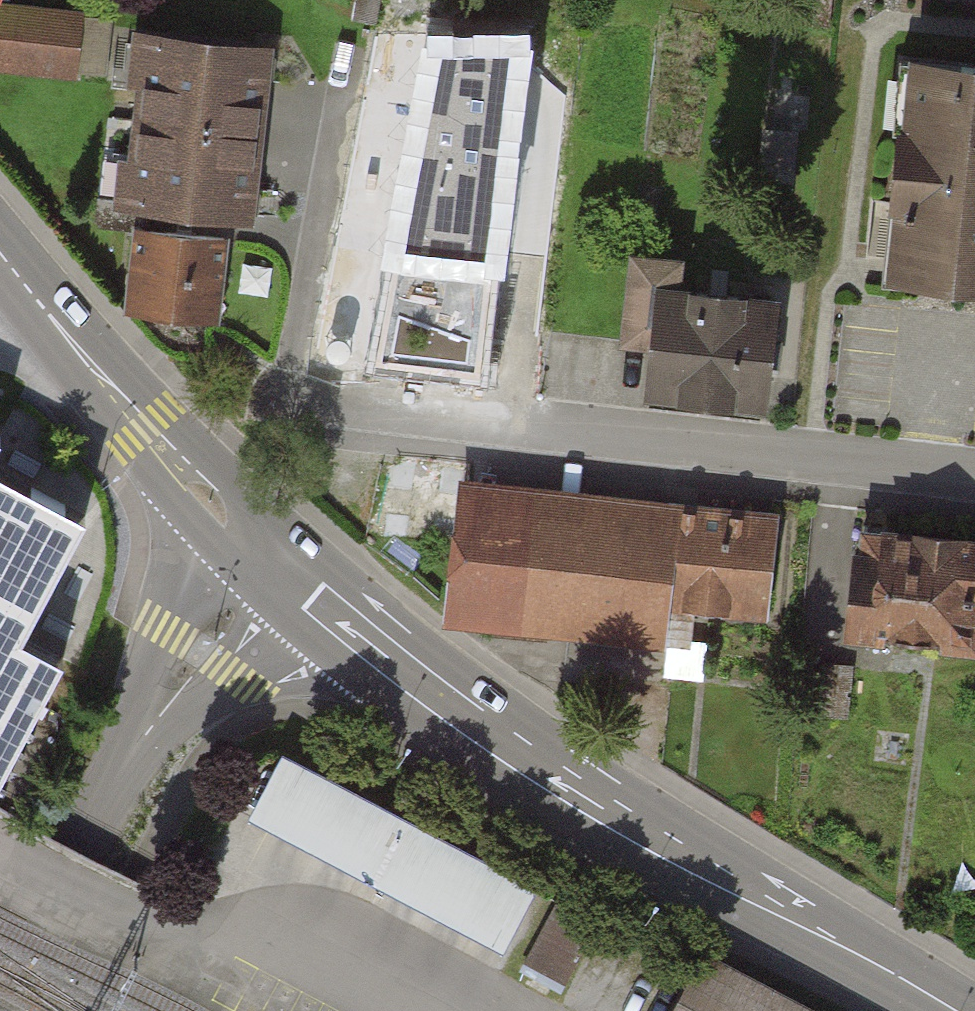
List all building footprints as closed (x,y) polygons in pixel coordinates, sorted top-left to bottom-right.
[(81,5),(28,0),(0,0),(0,64),(74,71),(81,5)] [(145,30),(134,114),(257,131),(268,47),(145,30)] [(384,316),(486,327),(517,35),(437,37),(384,316)] [(882,280),(974,289),(974,70),(903,63),(882,280)] [(181,207),(245,216),(257,131),(134,114),(122,199),(150,203),(146,226),(178,231),(181,207)] [(772,133),(763,223),(784,225),(794,135),(772,133)] [(146,226),(141,226),(130,307),(214,319),(226,237),(178,231),(146,226)] [(652,393),(763,405),(773,301),(677,291),(680,259),(634,255),(625,343),(657,346),(652,393)] [(63,654),(24,634),(87,513),(0,467),(0,774),(63,654)] [(761,613),(771,509),(460,477),(445,619),(655,640),(659,603),(761,613)] [(974,644),(974,534),(852,522),(841,631),(974,644)] [(527,891),(270,757),(237,820),(242,823),(372,891),(490,953),(493,955),(527,891)] [(596,917),(555,897),(519,966),(560,987),(596,917)] [(708,939),(669,1010),(837,1010),(708,939)]
